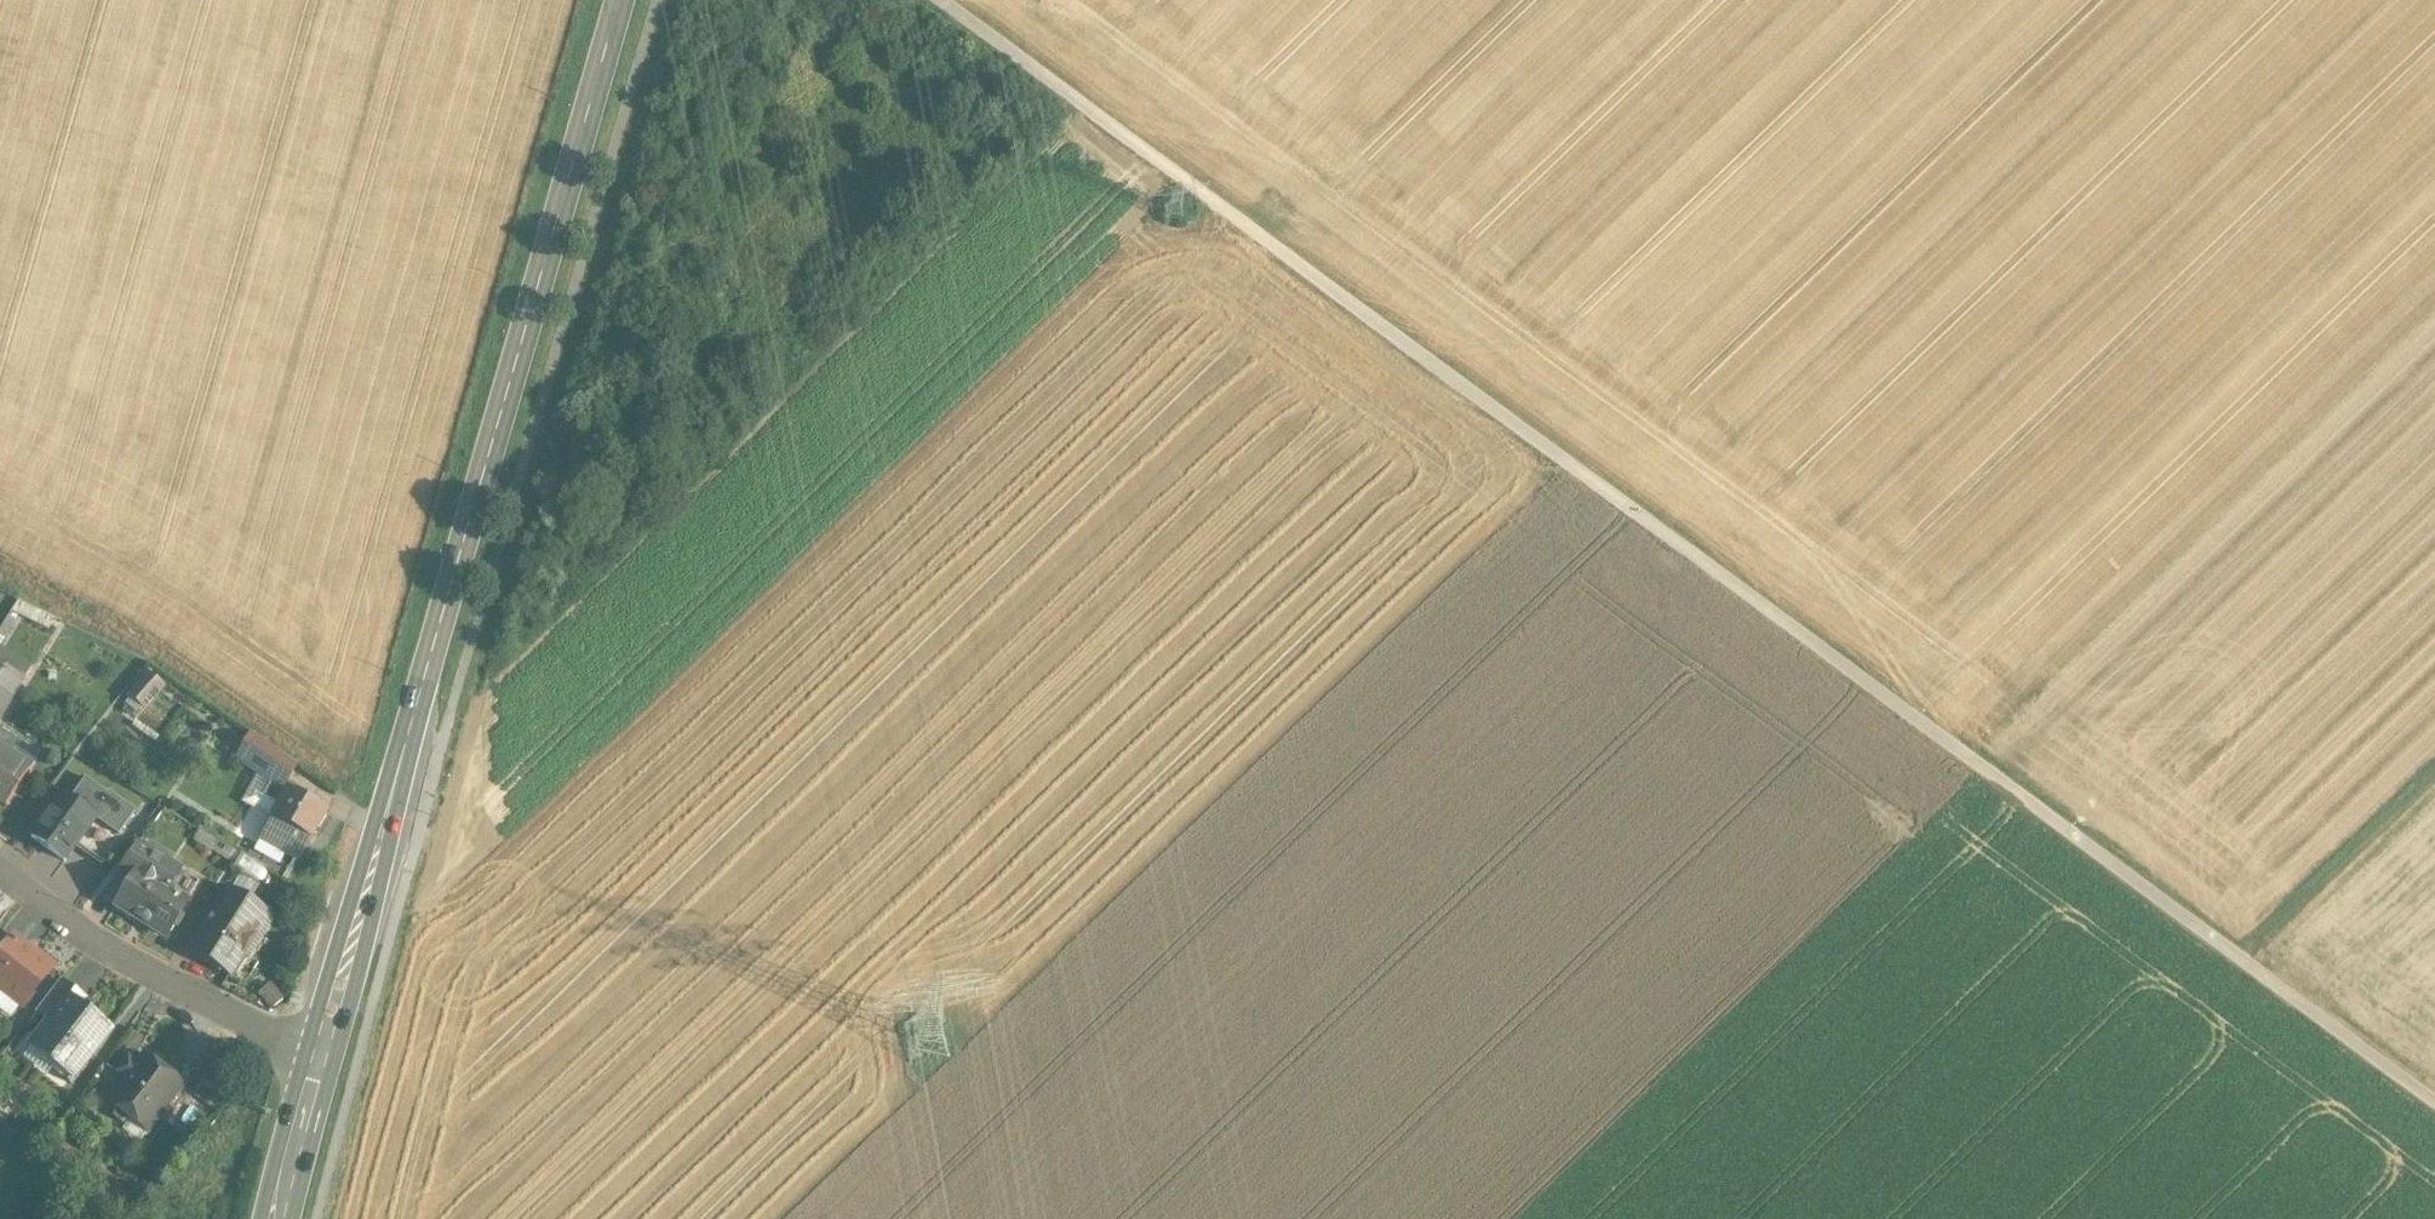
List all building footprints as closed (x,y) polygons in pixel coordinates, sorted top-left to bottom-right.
[(144,711),(167,687),(150,671),(127,695),(144,711)] [(0,692),(0,717),(11,698),(0,692)] [(295,766),(257,740),(242,764),(271,784),(279,790),(280,790),(283,784),(295,766)] [(7,808),(30,771),(0,752),(0,804),(7,808)] [(108,799),(84,782),(70,802),(94,820),(93,821),(117,837),(119,835),(134,813),(110,796),(108,799)] [(310,799),(283,784),(280,790),(279,790),(271,784),(263,798),(280,806),(274,818),(283,823),(310,839),(323,814),(306,805),(310,799)] [(70,802),(61,796),(31,838),(64,862),(75,845),(93,821),(94,820),(70,802)] [(279,829),(263,820),(255,834),(271,843),(279,829)] [(117,837),(93,821),(75,845),(101,864),(121,836),(119,835),(117,837)] [(310,839),(283,823),(279,829),(271,843),(298,858),(310,839)] [(217,843),(198,832),(192,842),(211,853),(217,843)] [(240,856),(217,843),(211,853),(234,866),(240,856)] [(178,871),(136,846),(119,868),(135,877),(137,874),(166,892),(178,871)] [(243,877),(226,866),(211,891),(226,900),(228,901),(243,877)] [(199,884),(178,871),(166,892),(137,874),(135,877),(116,908),(167,938),(199,884)] [(228,901),(226,900),(195,952),(231,974),(244,953),(250,957),(260,939),(254,936),(262,922),(228,901)] [(13,938),(5,948),(0,954),(0,988),(23,1005),(51,968),(13,938)] [(77,1008),(84,1000),(60,981),(36,1012),(52,1023),(59,1022),(62,1024),(75,1007),(77,1008)] [(75,1007),(62,1024),(59,1022),(52,1023),(46,1031),(44,1030),(32,1046),(59,1066),(61,1064),(74,1074),(72,1076),(75,1078),(108,1033),(77,1008),(75,1007)] [(143,1060),(107,1106),(114,1110),(112,1113),(112,1122),(121,1128),(130,1125),(132,1123),(149,1135),(165,1115),(182,1090),(143,1060)] [(182,1090),(165,1115),(176,1123),(193,1098),(182,1090)]
